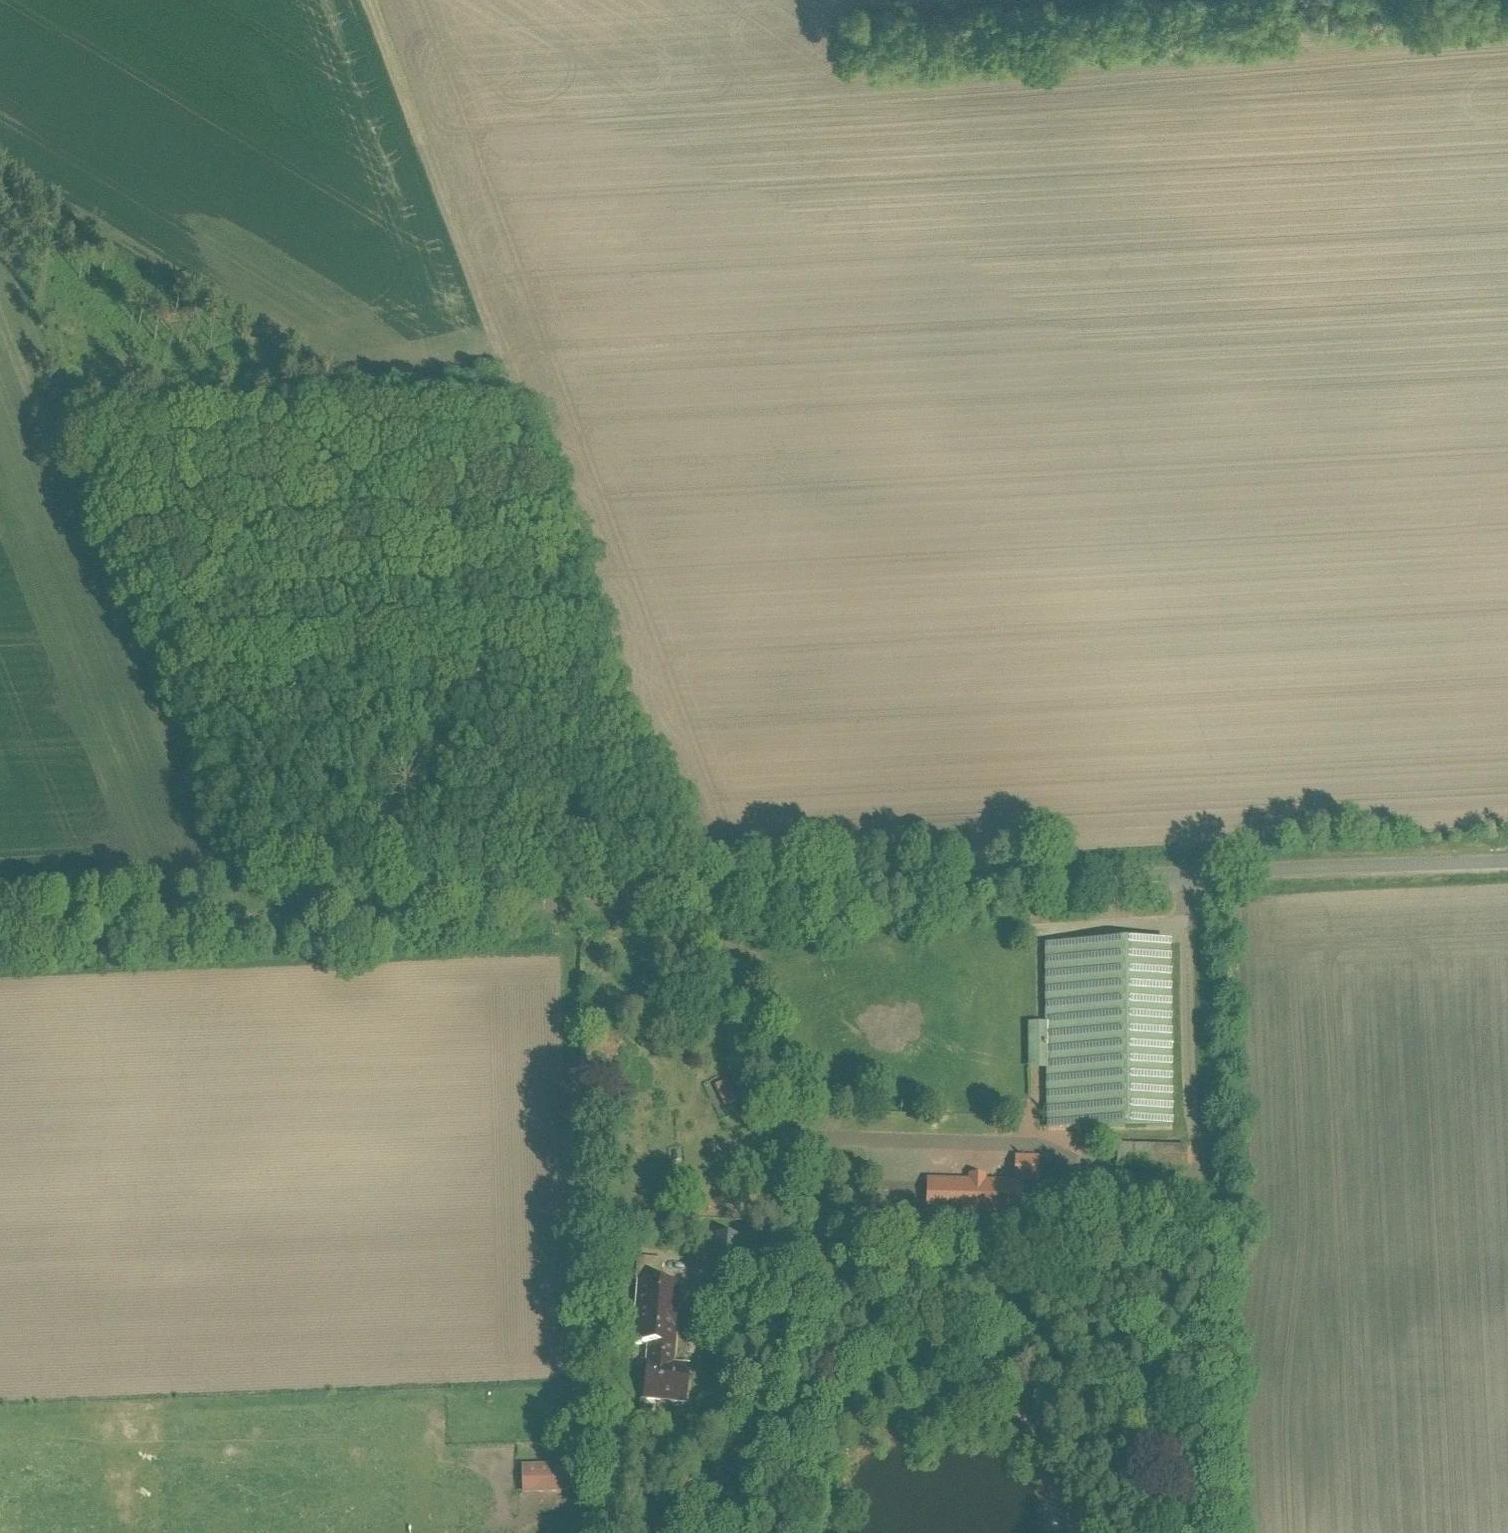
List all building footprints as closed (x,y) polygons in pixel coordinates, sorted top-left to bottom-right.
[(1166,945),(1047,946),(1048,1024),(1049,1068),(1049,1126),(1168,1125),(1166,945)] [(1039,1156),(1014,1156),(1014,1179),(1039,1179),(1039,1156)] [(1023,1182),(930,1181),(930,1215),(1023,1216),(1023,1182)] [(752,1240),(715,1236),(708,1291),(712,1292),(711,1305),(743,1309),(752,1240)] [(682,1286),(637,1283),(632,1346),(646,1347),(642,1404),(688,1407),(691,1367),(675,1366),(682,1286)] [(568,1465),(521,1467),(522,1496),(569,1494),(568,1465)]
